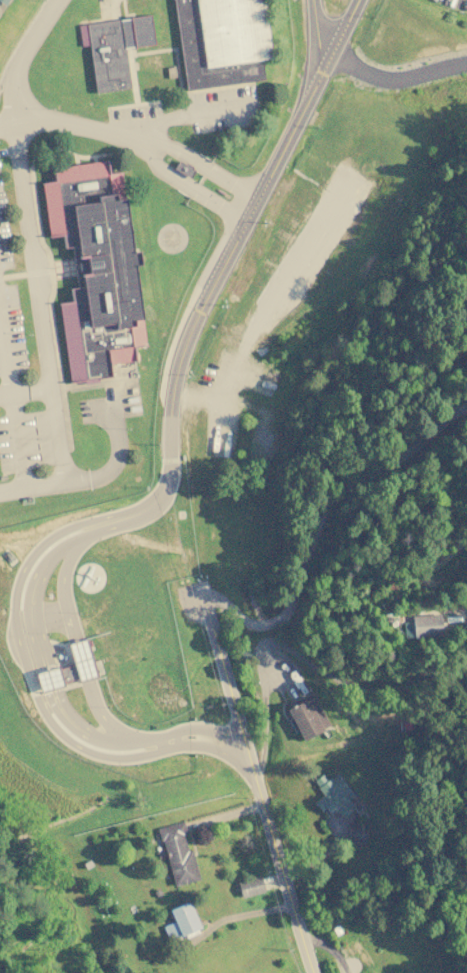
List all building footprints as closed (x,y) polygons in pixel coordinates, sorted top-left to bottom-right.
[(183,91),(171,0),(285,0),(287,55),(241,64),(260,81),(183,91)] [(119,19),(128,88),(93,92),(88,46),(85,24),(119,19)] [(85,24),(88,46),(80,47),(77,25),(85,24)] [(120,172),(131,251),(137,250),(139,266),(134,267),(145,346),(134,348),(135,361),(109,364),(111,378),(70,384),(59,304),(72,303),(70,289),(80,287),(79,280),(77,280),(73,247),(62,249),(49,238),(42,183),(53,181),(51,167),(106,160),(107,173),(120,172)] [(440,613),(411,615),(412,618),(409,618),(409,621),(403,622),(404,639),(442,636),(440,613)] [(34,673),(39,671),(51,668),(58,666),(58,668),(72,664),(67,644),(77,641),(86,638),(97,677),(88,679),(77,682),(77,679),(63,683),(64,686),(56,688),(45,691),(39,693),(34,673)] [(313,695),(329,725),(322,729),(323,730),(302,741),(297,731),(294,732),(287,719),(290,718),(286,709),(313,695)] [(336,772),(354,794),(348,799),(354,807),(341,817),(335,810),(330,814),(325,808),(320,811),(312,801),(321,794),(317,788),(318,787),(314,781),(322,774),(326,779),(331,775),(331,776),(336,772)] [(183,821),(186,833),(183,834),(187,850),(191,849),(199,879),(174,886),(162,840),(160,840),(157,828),(183,821)] [(348,822),(366,822),(365,844),(347,843),(348,822)] [(259,875),(264,891),(240,897),(236,882),(259,875)] [(153,891),(159,888),(162,894),(155,897),(153,891)] [(189,900),(201,927),(197,929),(199,932),(186,937),(185,934),(168,941),(162,926),(174,921),(168,909),(189,900)] [(338,925),(342,932),(335,935),(331,928),(338,925)]
